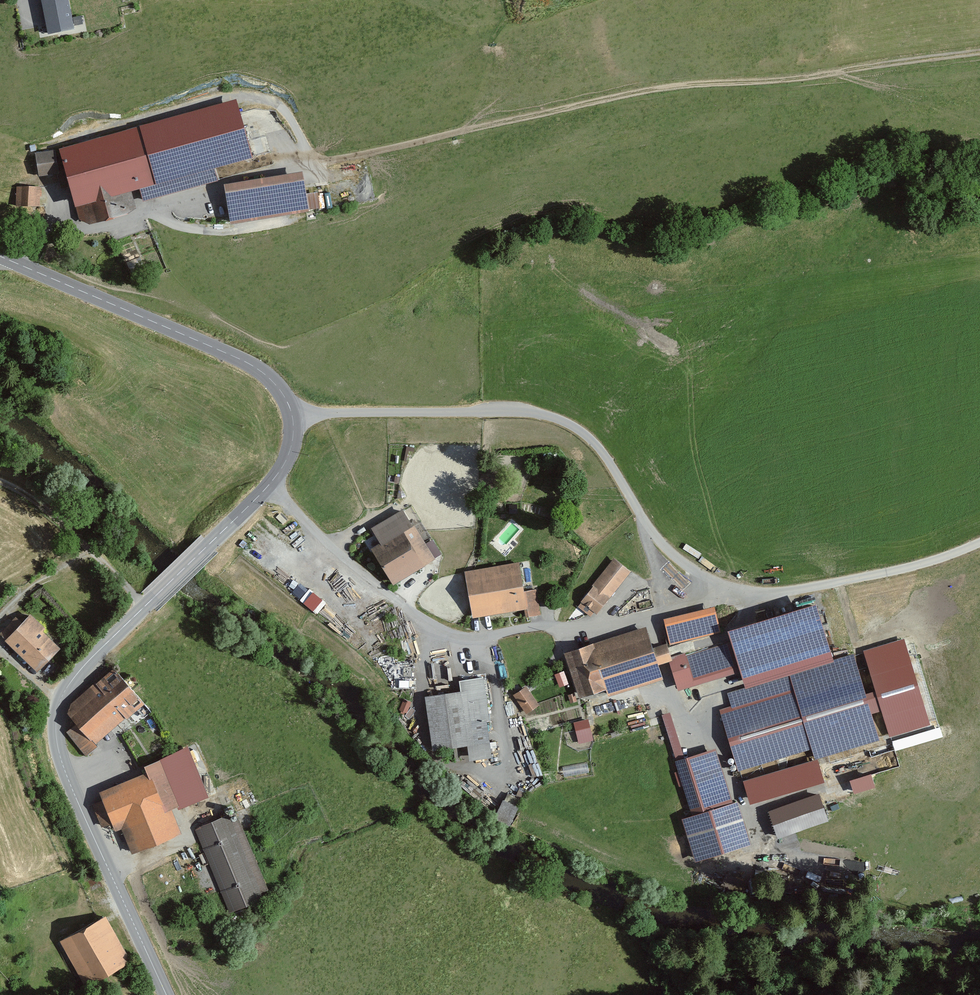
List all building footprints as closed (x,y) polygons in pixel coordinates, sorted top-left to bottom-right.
[(47,35),(72,31),(68,0),(42,0),(47,35)] [(237,99),(56,150),(78,227),(109,218),(103,197),(142,186),(146,200),(219,179),(217,172),(255,162),(237,99)] [(53,150),(34,154),(39,176),(58,173),(53,150)] [(303,173),(225,186),(231,226),(310,213),(303,173)] [(42,188),(17,187),(16,205),(41,207),(42,188)] [(399,508),(367,530),(378,546),(371,552),(395,586),(435,558),(399,508)] [(279,514),(276,518),(283,524),(286,520),(279,514)] [(615,557),(579,605),(596,618),(633,571),(615,557)] [(518,563),(464,573),(472,620),(523,610),(525,620),(542,617),(537,589),(523,591),(518,563)] [(301,598),(317,610),(326,599),(309,586),(301,598)] [(714,606),(664,620),(670,645),(721,632),(714,606)] [(727,635),(730,643),(739,674),(744,687),(745,691),(834,664),(833,660),(816,608),(727,635)] [(0,631),(0,636),(39,672),(59,650),(40,633),(43,630),(27,615),(23,621),(15,614),(0,631)] [(647,626),(561,652),(576,700),(607,691),(609,698),(664,681),(647,626)] [(730,643),(668,660),(677,691),(739,674),(730,643)] [(744,687),(727,693),(732,707),(720,710),(739,770),(813,747),(817,760),(818,761),(883,741),(855,653),(833,660),(834,664),(745,691),(744,687)] [(115,669),(67,709),(74,726),(66,733),(86,756),(146,706),(115,669)] [(564,671),(555,675),(559,687),(569,683),(564,671)] [(459,693),(425,698),(432,752),(459,748),(461,761),(493,756),(482,678),(457,682),(459,693)] [(525,687),(514,696),(526,713),(538,704),(525,687)] [(573,693),(567,695),(570,703),(576,701),(573,693)] [(588,720),(574,723),(579,744),(593,740),(588,720)] [(102,801),(92,805),(101,827),(113,822),(116,830),(125,827),(135,853),(181,834),(174,815),(210,800),(189,747),(140,766),(143,776),(99,793),(102,801)] [(717,749),(674,762),(691,818),(684,821),(696,862),(752,845),(739,802),(734,804),(717,749)] [(817,760),(744,781),(751,804),(824,783),(817,760)] [(851,777),(855,790),(877,783),(873,770),(851,777)] [(822,791),(769,806),(777,834),(830,819),(822,791)] [(518,808),(502,801),(494,820),(510,827),(518,808)] [(229,818),(199,831),(232,907),(269,891),(240,823),(232,826),(229,818)] [(742,893),(748,879),(727,870),(721,883),(742,893)] [(106,914),(61,938),(87,985),(131,960),(106,914)]
